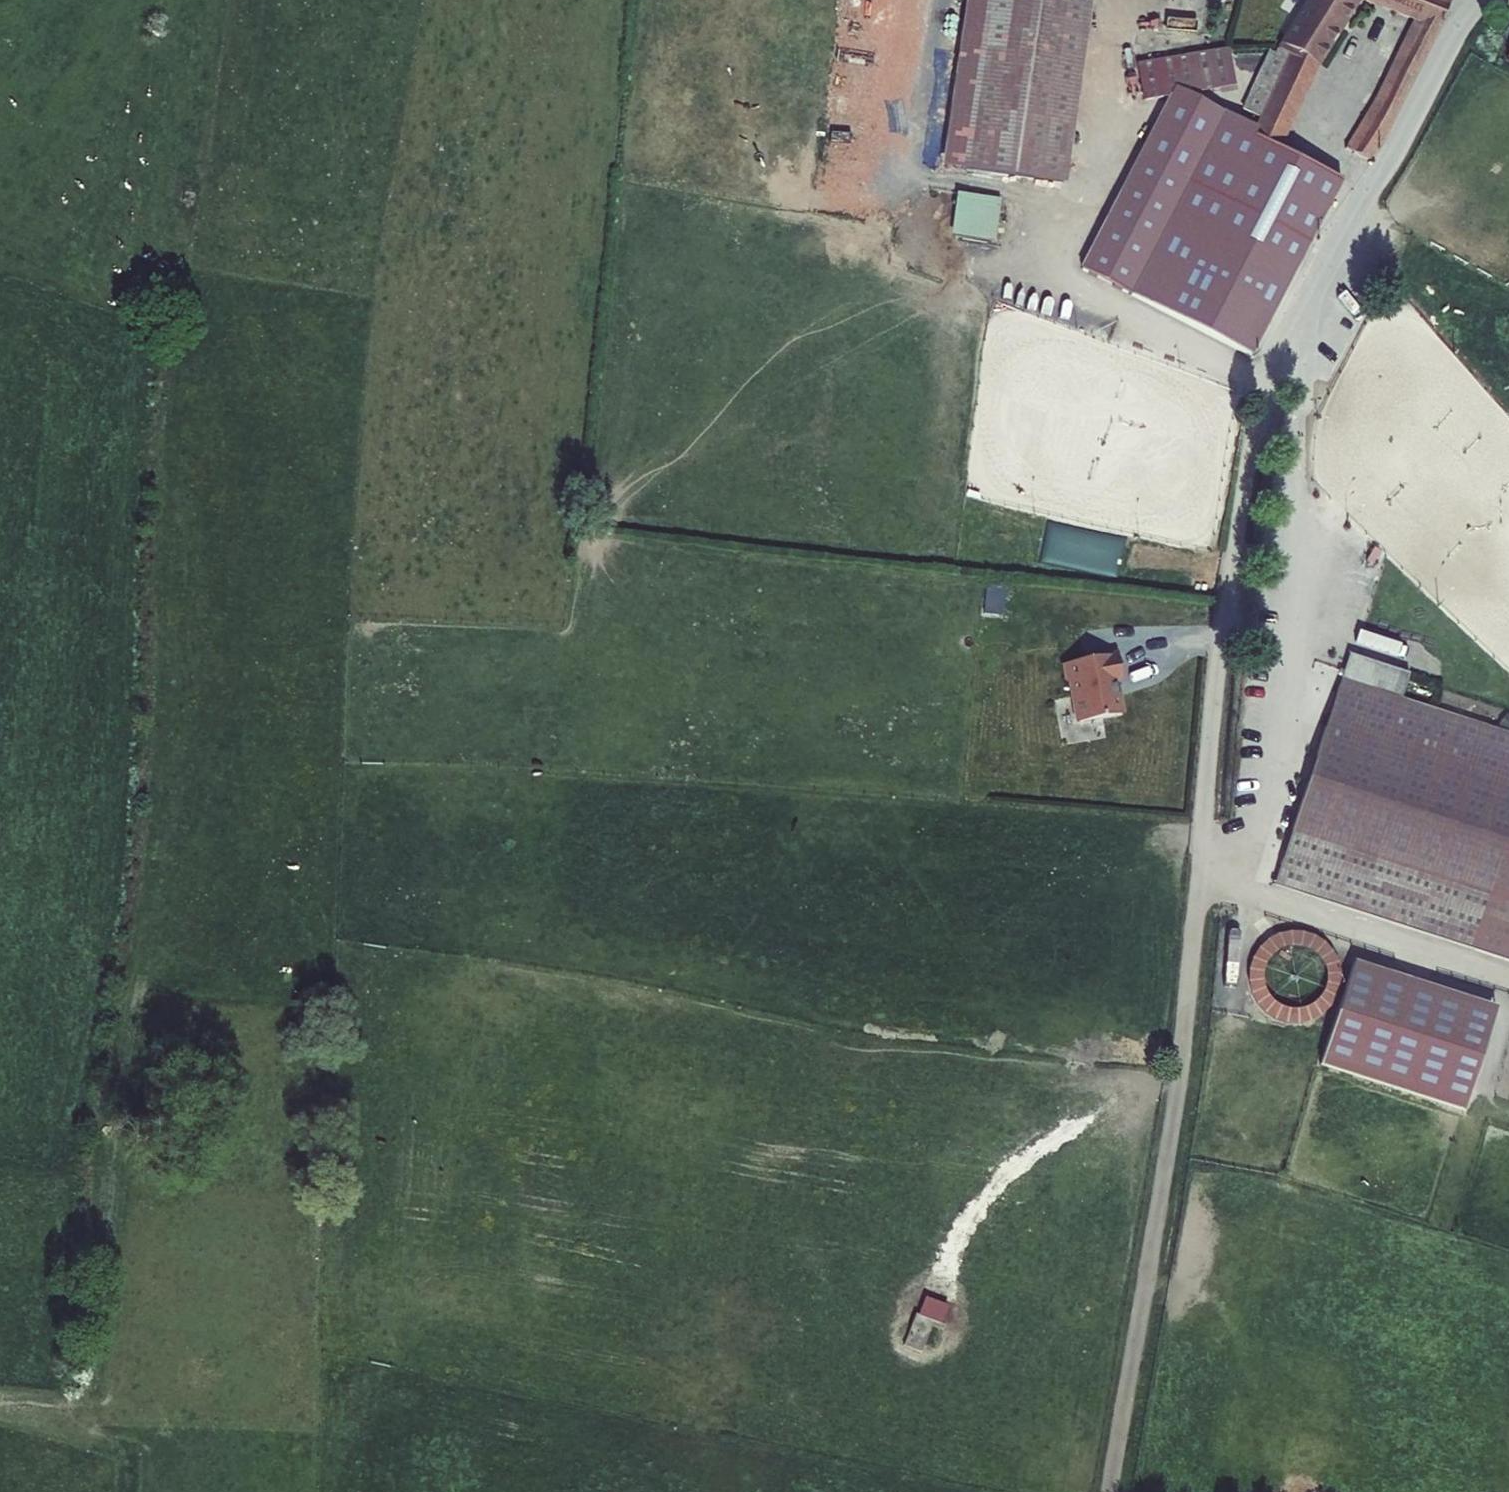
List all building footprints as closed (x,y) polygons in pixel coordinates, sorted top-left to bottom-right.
[(942,171),(1067,186),(1089,4),(1059,0),(963,0),(942,171)] [(1243,110),(1257,117),(1284,131),(1316,61),(1349,0),(1302,0),(1276,45),(1243,110)] [(1405,18),(1389,48),(1401,54),(1415,62),(1447,0),(1363,0),(1405,18)] [(1216,117),(1214,86),(1228,86),(1228,41),(1171,55),(1170,60),(1158,60),(1169,138),(1184,178),(1216,117)] [(1401,54),(1398,62),(1411,69),(1415,62),(1401,54)] [(1339,134),(1341,156),(1361,167),(1411,69),(1398,62),(1386,85),(1381,82),(1368,107),(1373,110),(1369,118),(1352,109),(1339,134)] [(1216,117),(1184,178),(1188,184),(1213,198),(1249,133),(1216,117)] [(1257,117),(1249,133),(1276,148),(1284,131),(1257,117)] [(1249,133),(1213,198),(1306,244),(1337,180),(1276,148),(1249,133)] [(1188,184),(1141,276),(1215,317),(1211,325),(1253,347),(1306,244),(1213,198),(1188,184)] [(950,237),(996,241),(1001,199),(955,194),(950,237)] [(1123,685),(1120,657),(1065,664),(1067,682),(1073,681),(1078,724),(1121,718),(1116,686),(1123,685)] [(1347,657),(1273,886),(1508,962),(1508,735),(1399,700),(1407,676),(1347,657)] [(1255,1023),(1321,1023),(1320,937),(1254,938),(1255,1023)] [(1495,1010),(1351,964),(1319,1066),(1463,1112),(1495,1010)] [(903,1346),(921,1353),(933,1322),(915,1316),(903,1346)]
